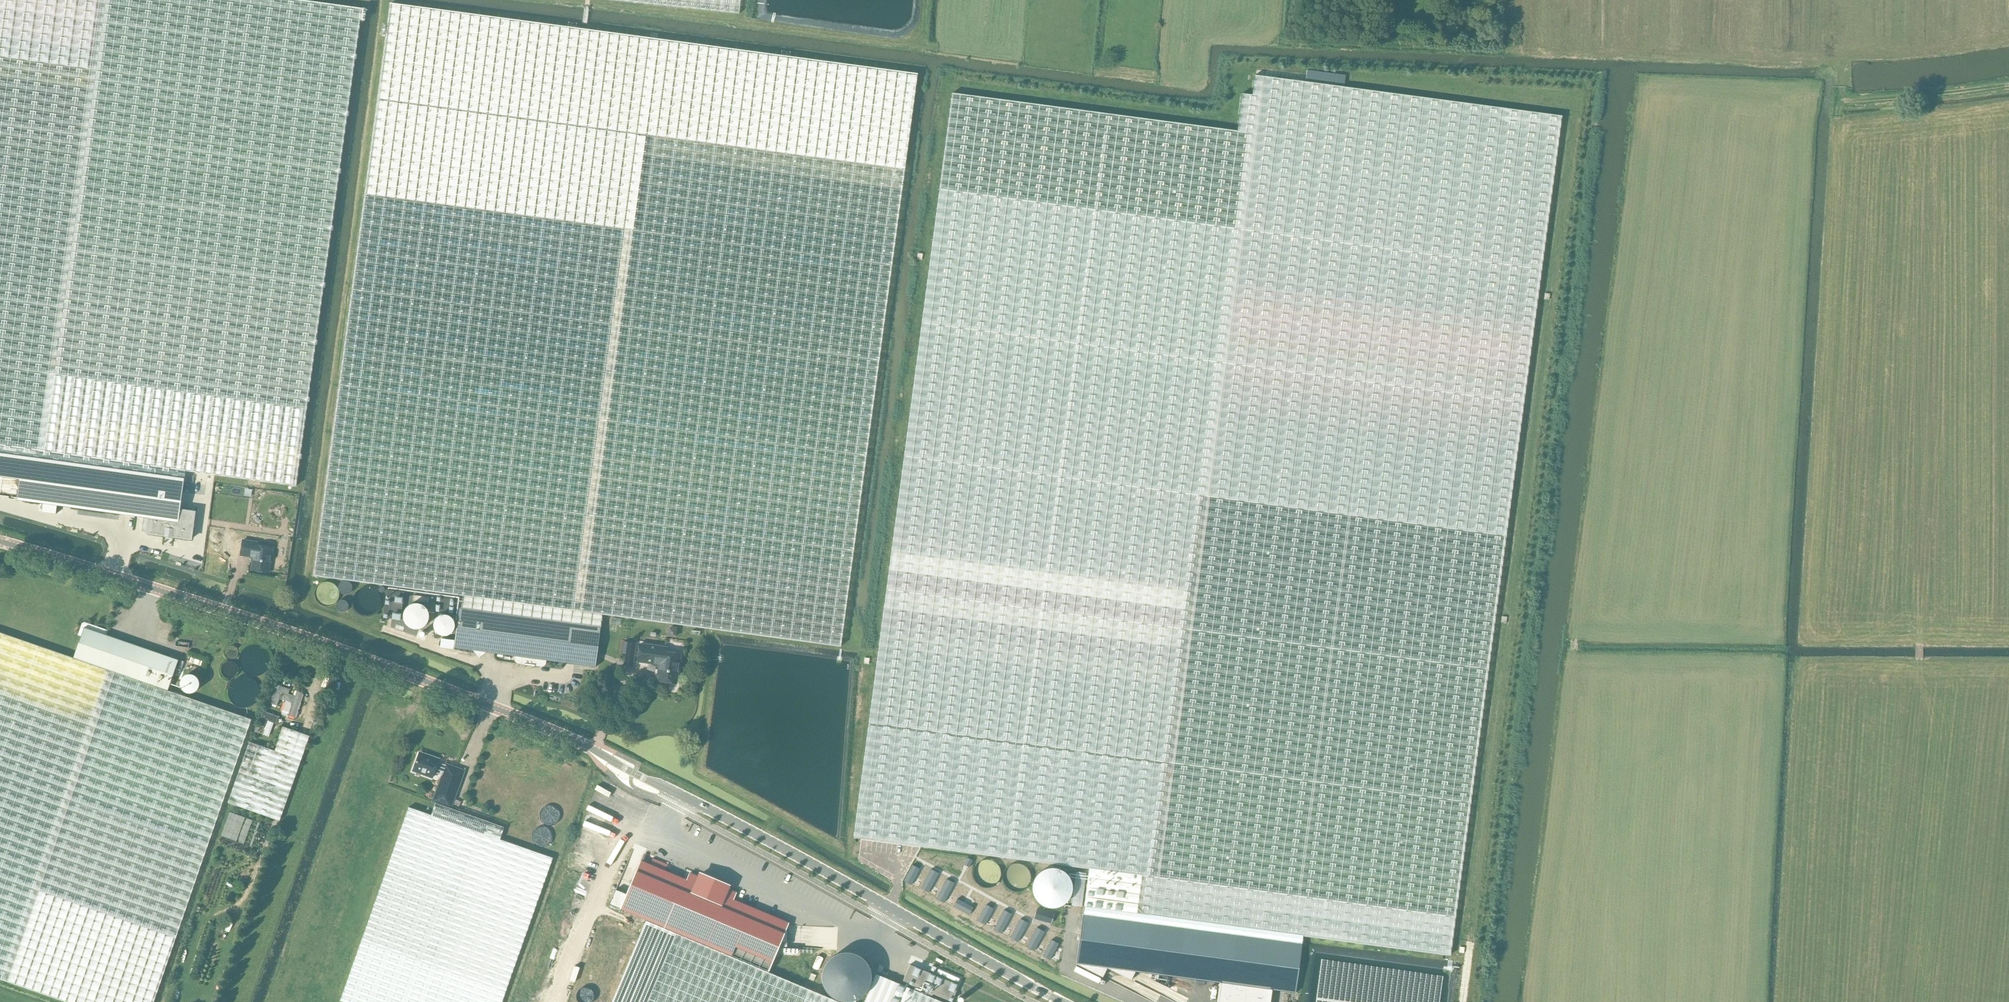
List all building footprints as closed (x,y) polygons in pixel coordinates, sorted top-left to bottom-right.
[(20,480),(17,500),(149,518),(146,533),(165,536),(165,537),(172,538),(172,537),(191,539),(195,512),(180,510),(186,471),(296,486),(362,8),(301,0),(0,0),(0,477),(20,480)] [(739,14),(740,0),(604,0),(739,14)] [(314,576),(463,596),(464,596),(564,609),(602,615),(840,647),(917,74),(387,3),(314,576)] [(952,93),(853,838),(1089,869),(1084,907),(1303,936),(1449,956),(1561,116),(1255,75),(1252,95),(1242,94),(1237,131),(952,93)] [(252,570),(269,573),(272,547),(257,545),(258,542),(243,540),(240,555),(254,557),(252,570)] [(339,595),(338,592),(337,588),(336,586),(334,584),(330,582),(328,581),(325,580),(323,580),(318,581),(316,582),(313,585),(311,587),(310,590),(309,593),(309,596),(309,598),(310,601),(312,604),(314,606),(317,608),(319,609),(322,610),(325,610),(329,609),(331,608),(334,606),(335,605),(337,603),(338,601),(338,598),(339,595)] [(464,596),(463,596),(461,608),(459,608),(454,648),(473,651),(479,658),(486,652),(515,657),(515,659),(515,660),(515,661),(515,662),(516,662),(516,663),(517,663),(518,663),(524,664),(524,665),(535,666),(535,665),(541,666),(542,666),(543,666),(544,665),(545,664),(545,663),(546,661),(595,667),(602,615),(564,609),(464,596)] [(65,1001),(153,1001),(251,719),(168,690),(178,660),(106,635),(106,634),(107,632),(106,630),(104,629),(86,623),(84,623),(82,624),(81,625),(79,632),(82,633),(73,658),(0,632),(0,979),(65,1001)] [(637,643),(628,642),(626,653),(635,655),(637,643)] [(272,660),(272,656),(271,654),(270,652),(268,649),(266,647),(263,646),(260,645),(257,644),(254,644),(251,645),(249,646),(246,648),(245,650),(243,653),(242,655),(241,658),(241,661),(242,665),(244,668),(245,670),(248,672),(251,674),(256,675),(259,675),(262,674),(264,673),(267,671),(269,669),(270,666),(272,663),(272,660)] [(657,681),(677,684),(680,654),(666,652),(667,647),(640,644),(637,661),(659,664),(657,681)] [(190,692),(202,692),(201,676),(182,677),(182,687),(189,686),(190,692)] [(262,692),(261,689),(260,685),(259,684),(257,681),(255,679),(252,677),(248,676),(246,676),(243,676),(240,677),(236,679),(234,681),(232,684),(230,686),(230,690),(229,692),(230,695),(231,698),(232,701),(235,704),(237,706),(240,707),(243,708),(246,708),(248,708),(252,707),(255,705),(257,704),(259,701),(261,698),(261,695),(262,692)] [(268,695),(293,703),(295,696),(289,694),(290,689),(280,686),(278,691),(270,688),(268,695)] [(255,732),(269,737),(274,722),(276,723),(279,717),(263,711),(260,717),(268,720),(268,721),(263,719),(259,728),(257,726),(255,732)] [(227,802),(280,821),(310,736),(283,726),(275,750),(249,742),(227,802)] [(442,774),(445,764),(438,762),(439,759),(427,755),(426,758),(418,756),(413,771),(432,778),(435,772),(442,774)] [(344,1001),(502,1001),(553,858),(500,839),(505,827),(476,817),(452,808),(466,770),(446,763),(445,764),(442,774),(432,802),(436,803),(431,815),(408,807),(361,940),(340,1001),(344,1001)] [(559,817),(559,816),(558,812),(556,809),(554,807),(550,806),(548,806),(546,807),(543,809),(542,810),(541,812),(540,815),(540,817),(540,819),(542,822),(545,825),(548,826),(550,826),(552,826),(556,824),(557,822),(558,820),(559,817)] [(251,838),(255,839),(260,820),(229,812),(223,837),(250,843),(251,838)] [(551,837),(550,833),(548,830),(545,828),(542,827),(540,827),(538,828),(535,829),(534,830),(532,832),(531,836),(531,838),(532,840),(533,843),(536,845),(540,847),(542,847),(544,846),(547,844),(549,843),(550,841),(551,837)] [(967,858),(963,865),(969,868),(973,861),(967,858)] [(646,920),(767,971),(777,947),(786,947),(787,924),(731,900),(732,899),(736,890),(729,887),(730,885),(699,872),(698,874),(691,871),(687,880),(687,882),(640,862),(626,896),(615,891),(609,905),(646,920)] [(913,865),(904,881),(911,885),(920,869),(913,865)] [(931,869),(921,889),(928,893),(939,873),(931,869)] [(947,879),(936,899),(944,903),(954,883),(947,879)] [(957,899),(953,906),(969,915),(973,908),(957,899)] [(986,905),(978,921),(985,925),(994,908),(986,905)] [(1053,924),(1057,915),(1038,907),(1034,916),(1053,924)] [(1084,907),(1076,964),(1102,977),(1107,968),(1131,980),(1135,972),(1220,983),(1217,1001),(1269,1001),(1271,990),(1295,993),(1303,936),(1084,907)] [(1004,910),(994,929),(1001,934),(1012,914),(1004,910)] [(1020,919),(1010,938),(1018,942),(1028,923),(1020,919)] [(767,971),(646,920),(612,1001),(841,1001),(767,971)] [(1037,928),(1026,947),(1034,951),(1044,932),(1037,928)] [(1051,940),(1043,956),(1050,960),(1059,944),(1051,940)] [(860,996),(866,992),(870,986),(873,980),(873,973),(872,966),(869,960),(864,955),(858,952),(852,951),(846,951),(840,953),(835,956),(831,960),(828,966),(826,972),(827,979),(829,985),(833,991),(839,995),(846,997),(853,997),(860,996)] [(903,981),(951,1001),(959,985),(922,970),(910,965),(903,981)] [(915,989),(877,973),(865,1001),(946,1001),(915,989)]
